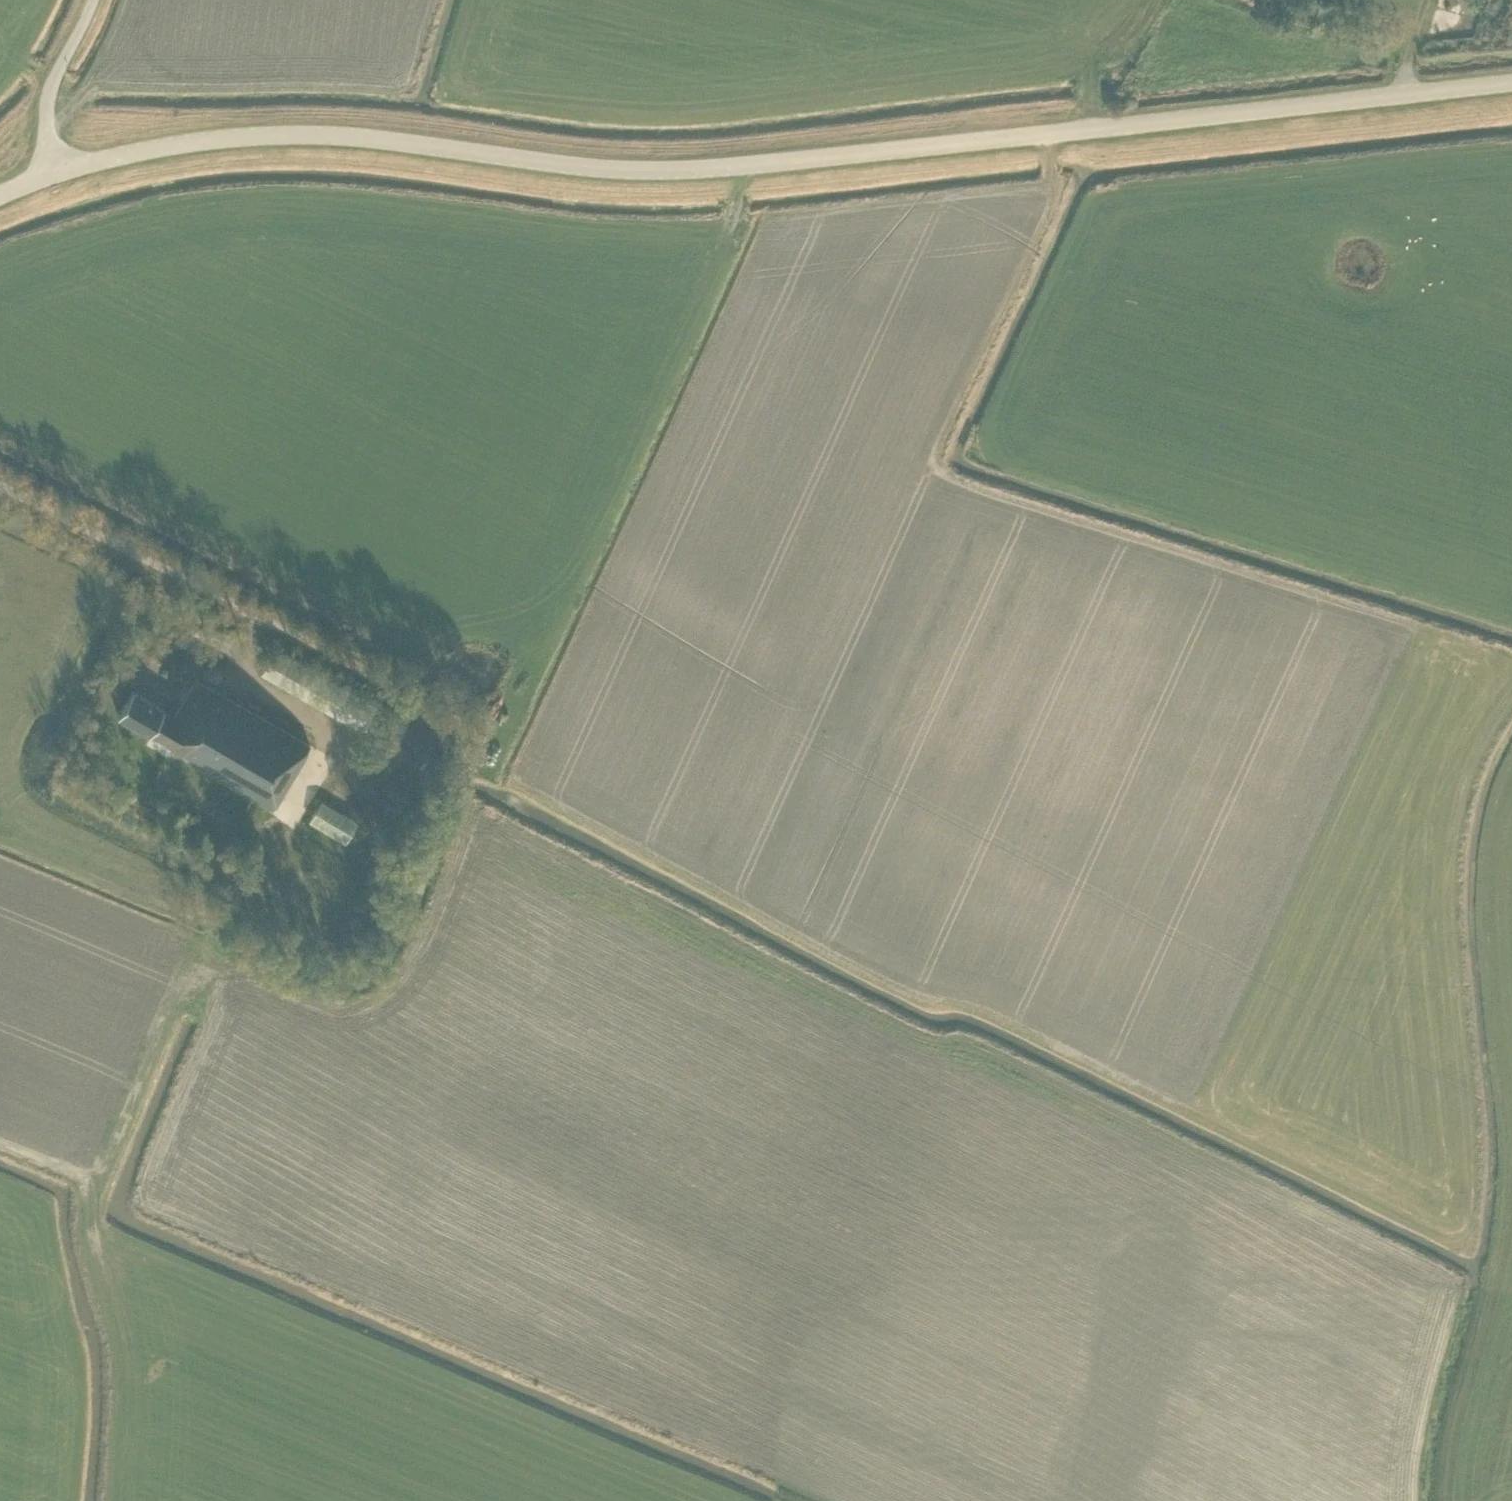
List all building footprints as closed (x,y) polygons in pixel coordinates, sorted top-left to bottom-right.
[(222,629),(211,623),(206,632),(217,637),(222,629)] [(310,744),(241,704),(195,678),(182,700),(176,697),(169,710),(132,689),(118,714),(173,746),(171,750),(272,808),(310,744)]
